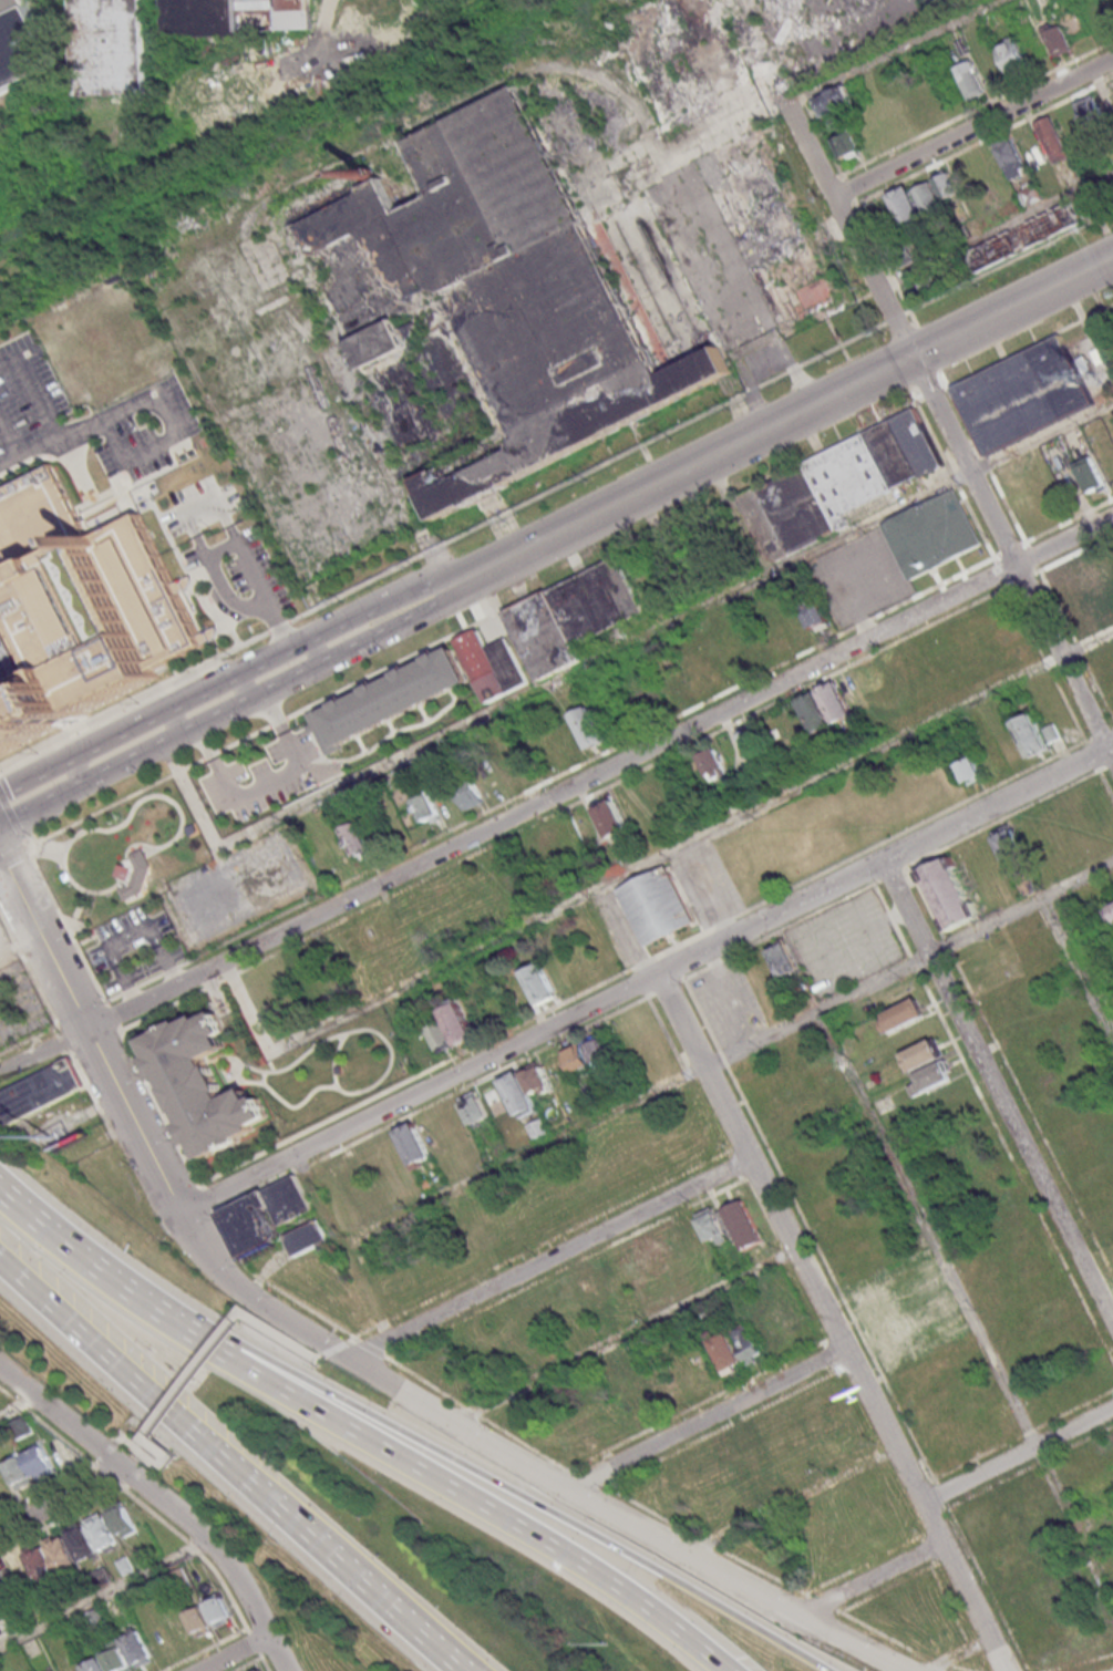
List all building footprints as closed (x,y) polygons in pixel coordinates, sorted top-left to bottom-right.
[(30,84),(43,29),(27,0),(0,0),(0,100),(30,84)] [(80,93),(150,91),(146,0),(76,0),(80,93)] [(171,33),(170,0),(314,0),(316,29),(171,33)] [(1054,58),(1073,49),(1058,18),(1040,27),(1054,58)] [(994,46),(1011,76),(1030,66),(1014,36),(994,46)] [(969,101),(987,93),(971,59),(954,67),(969,101)] [(729,378),(446,519),(289,206),(355,171),(363,187),(384,177),(403,212),(434,195),(410,143),(528,85),(671,370),(713,350),(729,378)] [(823,119),(855,104),(846,85),(814,100),(823,119)] [(1088,134),(1108,126),(1094,94),(1075,101),(1088,134)] [(1069,158),(1053,115),(1036,121),(1052,164),(1069,158)] [(849,130),(830,140),(842,160),(861,150),(849,130)] [(1015,136),(995,142),(1007,178),(1026,172),(1015,136)] [(942,201),(959,194),(948,168),(931,175),(942,201)] [(943,209),(928,180),(913,187),(929,217),(943,209)] [(1043,197),(1034,182),(1016,192),(1025,207),(1043,197)] [(925,218),(908,184),(888,194),(905,228),(925,218)] [(702,199),(714,223),(721,219),(710,195),(702,199)] [(978,271),(1080,224),(1071,203),(968,250),(978,271)] [(988,457),(1095,406),(1061,338),(955,392),(988,457)] [(774,565),(945,477),(911,413),(741,502),(774,565)] [(1075,466),(1089,494),(1106,485),(1092,457),(1075,466)] [(203,659),(135,524),(95,543),(55,461),(0,488),(0,759),(203,659)] [(885,524),(913,580),(983,545),(956,489),(885,524)] [(538,675),(576,657),(571,647),(647,610),(616,547),(503,601),(538,675)] [(830,624),(820,600),(801,608),(810,632),(830,624)] [(456,639),(488,702),(511,692),(488,647),(478,628),(456,639)] [(511,692),(529,682),(507,638),(488,647),(511,692)] [(308,713),(324,704),(326,708),(336,703),(336,701),(346,695),(347,698),(367,688),(365,685),(377,680),(378,682),(399,672),(398,670),(408,666),(409,667),(430,657),(429,654),(439,649),(440,651),(453,644),(470,679),(341,743),(343,746),(329,754),(318,731),(312,733),(308,725),(313,723),(308,713)] [(853,717),(836,679),(816,688),(816,690),(797,699),(813,735),(853,717)] [(607,740),(589,705),(571,714),(589,750),(607,740)] [(1011,722),(1032,758),(1050,747),(1030,711),(1011,722)] [(952,755),(967,787),(985,778),(971,747),(952,755)] [(708,779),(726,769),(714,748),(696,757),(708,779)] [(522,761),(500,764),(503,784),(525,781),(522,761)] [(465,812),(456,794),(475,785),(484,803),(465,812)] [(424,824),(413,803),(429,795),(442,821),(433,825),(431,819),(424,824)] [(593,807),(608,839),(628,829),(613,797),(593,807)] [(994,830),(1021,896),(1036,890),(1025,864),(1017,868),(1014,860),(1025,855),(1012,822),(994,830)] [(341,831),(357,823),(373,855),(358,863),(341,831)] [(134,855),(145,849),(154,866),(145,891),(128,900),(123,889),(135,883),(140,867),(134,855)] [(920,868),(944,931),(977,918),(954,856),(920,868)] [(646,947),(695,921),(664,864),(615,890),(646,947)] [(1112,926),(1112,903),(1104,906),(1112,927),(1112,926)] [(782,979),(802,970),(788,941),(768,950),(782,979)] [(538,1007),(522,973),(540,965),(557,997),(538,1007)] [(886,1032),(926,1019),(919,999),(879,1012),(886,1032)] [(456,1046),(440,1012),(458,1003),(475,1038),(456,1046)] [(206,1159),(274,1125),(254,1090),(230,1101),(207,1054),(231,1042),(217,1010),(146,1041),(206,1159)] [(435,1052),(424,1030),(441,1021),(453,1044),(435,1052)] [(595,1065),(585,1048),(600,1040),(609,1056),(595,1065)] [(909,1070),(943,1060),(937,1040),(903,1050),(909,1070)] [(561,1052),(579,1042),(590,1065),(573,1074),(561,1052)] [(72,1056),(0,1094),(0,1118),(7,1131),(89,1086),(72,1056)] [(542,1066),(552,1086),(550,1087),(552,1091),(544,1095),(543,1091),(533,1096),(523,1075),(529,1071),(528,1067),(538,1062),(540,1067),(542,1066)] [(917,1092),(952,1083),(948,1063),(913,1071),(917,1092)] [(518,1072),(538,1107),(537,1108),(538,1112),(525,1120),(523,1115),(519,1117),(501,1082),(518,1072)] [(462,1105),(464,1104),(462,1100),(476,1092),(478,1096),(480,1096),(491,1117),(481,1123),(482,1126),(476,1128),(475,1126),(474,1127),(462,1105)] [(527,1126),(543,1118),(549,1134),(535,1141),(527,1126)] [(398,1133),(415,1123),(433,1157),(424,1163),(426,1167),(418,1172),(398,1133)] [(221,1213),(245,1259),(285,1238),(278,1225),(313,1207),(297,1175),(221,1213)] [(744,1252),(723,1211),(743,1200),(765,1241),(744,1252)] [(699,1221),(700,1221),(698,1216),(713,1208),(715,1214),(717,1213),(728,1234),(726,1235),(729,1240),(721,1245),(718,1239),(710,1244),(699,1221)] [(287,1235),(297,1256),(330,1240),(321,1219),(287,1235)] [(763,1354),(755,1358),(758,1362),(748,1368),(731,1335),(748,1327),(763,1354)] [(744,1363),(736,1368),(739,1371),(728,1378),(710,1342),(728,1332),(744,1363)] [(28,1456),(37,1452),(34,1447),(44,1443),(58,1468),(56,1469),(59,1474),(43,1482),(41,1477),(39,1477),(28,1456)] [(8,1466),(17,1462),(14,1458),(24,1453),(38,1478),(37,1479),(39,1484),(23,1492),(21,1487),(19,1488),(8,1466)] [(111,1510),(127,1503),(142,1533),(128,1539),(127,1535),(123,1536),(111,1510)] [(103,1553),(90,1526),(91,1526),(89,1522),(105,1513),(107,1517),(109,1517),(122,1544),(103,1553)] [(83,1564),(70,1537),(72,1536),(69,1530),(84,1523),(86,1528),(89,1527),(102,1554),(83,1564)] [(63,1574),(47,1543),(58,1537),(60,1543),(68,1538),(81,1564),(63,1574)] [(27,1553),(37,1547),(39,1551),(47,1548),(60,1575),(42,1584),(27,1553)] [(118,1562),(130,1557),(137,1571),(126,1577),(118,1562)] [(14,1589),(0,1596),(0,1565),(2,1564),(14,1589)] [(218,1626),(208,1606),(216,1602),(214,1599),(223,1595),(225,1598),(226,1597),(236,1617),(234,1618),(236,1622),(221,1630),(219,1626),(218,1626)] [(175,1648),(195,1643),(185,1604),(165,1609),(175,1648)] [(198,1636),(188,1616),(205,1608),(215,1628),(214,1629),(215,1632),(202,1640),(199,1636),(198,1636)] [(154,1658),(152,1659),(154,1662),(142,1669),(140,1665),(136,1667),(122,1640),(133,1636),(131,1631),(137,1629),(138,1632),(141,1631),(154,1658)] [(120,1638),(137,1670),(113,1670),(102,1650),(113,1644),(112,1642),(120,1638)] [(103,1659),(110,1670),(86,1670),(84,1668),(103,1659)]
